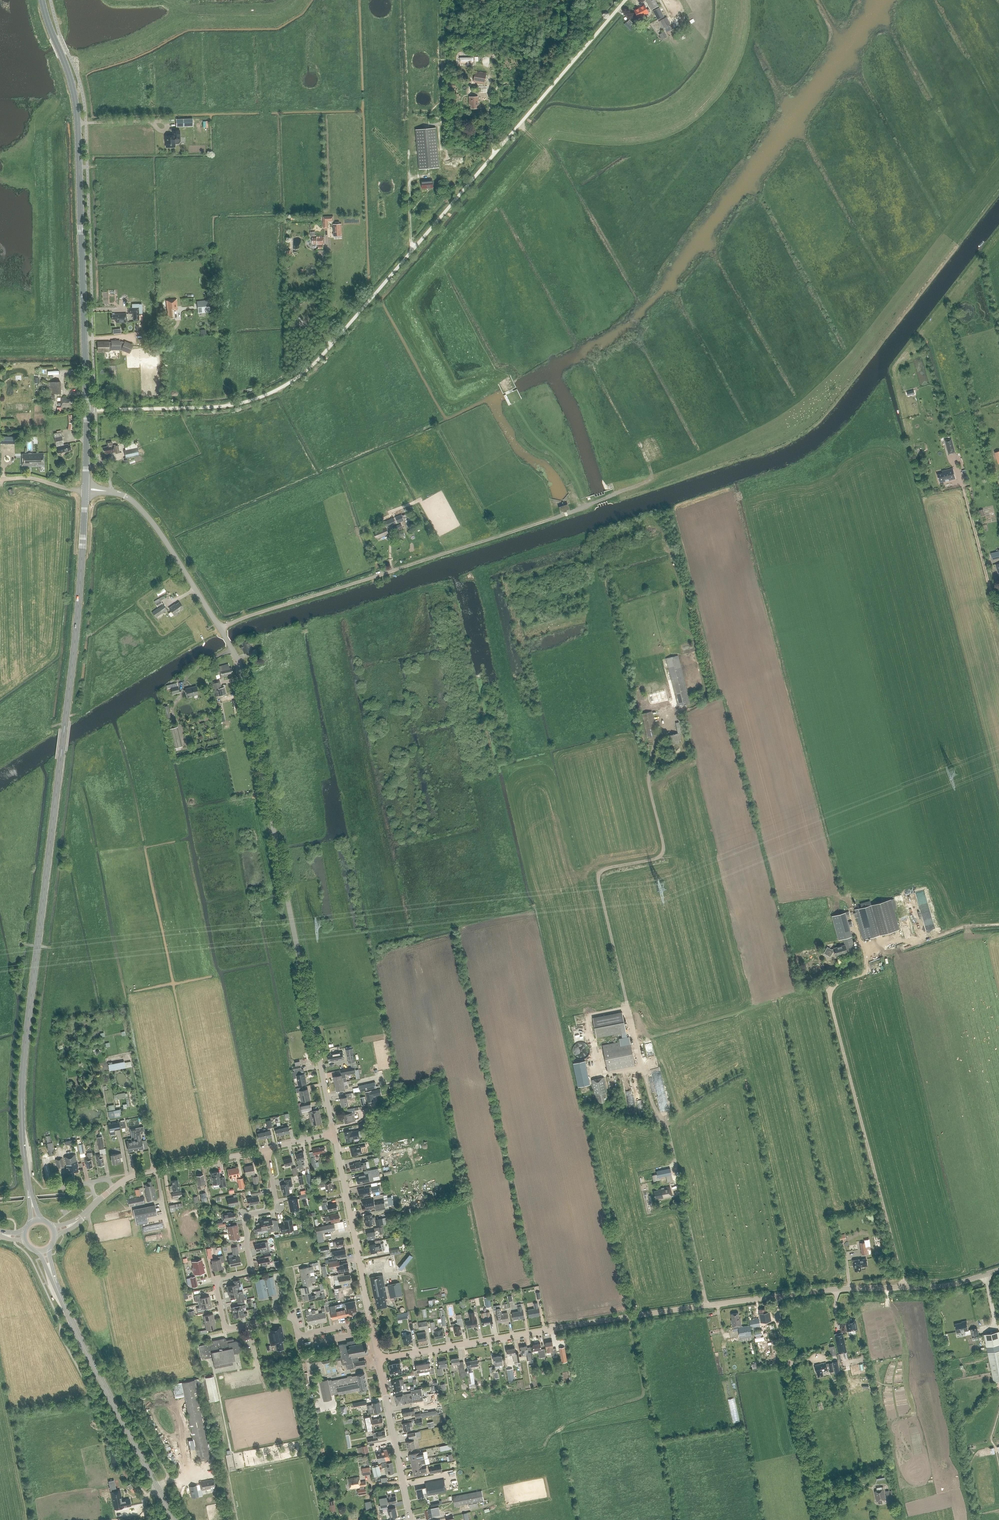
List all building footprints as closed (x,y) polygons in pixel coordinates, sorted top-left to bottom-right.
[(651,10),(658,6),(655,0),(646,0),(651,10)] [(647,10),(644,6),(634,11),(638,18),(650,12),(649,9),(647,10)] [(666,18),(658,21),(662,28),(669,24),(666,18)] [(484,84),(486,73),(475,71),(473,82),(484,84)] [(472,109),(478,108),(478,97),(469,97),(470,105),(471,105),(472,109)] [(192,118),(176,119),(176,127),(192,126),(192,118)] [(439,168),(435,128),(415,130),(419,170),(439,168)] [(173,131),(173,136),(165,136),(165,140),(166,140),(166,147),(175,147),(175,143),(178,143),(180,141),(180,131),(173,131)] [(333,221),(333,215),(323,216),(323,228),(328,228),(328,221),(333,221)] [(333,224),(333,236),(342,236),(342,224),(333,224)] [(317,245),(324,245),(324,237),(316,237),(316,238),(312,238),(312,243),(317,243),(317,245)] [(178,310),(177,299),(166,300),(168,316),(169,316),(169,319),(175,318),(174,310),(178,310)] [(210,312),(209,300),(197,301),(199,315),(202,314),(202,313),(210,312)] [(139,320),(139,312),(139,308),(128,308),(129,314),(133,314),(133,321),(139,320)] [(116,323),(126,322),(126,314),(116,314),(116,315),(112,315),(112,319),(116,319),(116,323)] [(109,342),(98,342),(98,349),(99,349),(99,351),(105,351),(105,349),(109,349),(109,346),(116,346),(116,348),(119,348),(123,349),(123,350),(130,353),(133,346),(126,343),(125,344),(119,342),(112,342),(109,342)] [(61,393),(61,381),(47,382),(48,394),(61,393)] [(73,398),(60,399),(61,407),(73,407),(73,398)] [(68,444),(64,445),(61,430),(57,431),(57,433),(54,433),(58,453),(69,451),(69,450),(71,449),(70,445),(68,445),(68,444)] [(113,447),(112,446),(112,442),(111,441),(108,442),(107,443),(108,447),(103,448),(104,453),(106,452),(107,453),(112,452),(112,453),(115,452),(115,454),(119,453),(118,445),(114,446),(113,447)] [(955,452),(952,441),(946,442),(949,454),(955,452)] [(124,450),(126,458),(139,455),(137,447),(124,450)] [(43,453),(38,453),(24,454),(24,466),(35,465),(35,464),(43,464),(43,453)] [(950,481),(956,479),(955,475),(954,475),(953,473),(954,472),(953,468),(942,471),(943,473),(938,475),(940,483),(946,482),(945,481),(949,480),(950,481)] [(570,509),(569,503),(565,505),(562,506),(559,506),(561,512),(564,511),(565,512),(568,511),(568,510),(570,509)] [(395,517),(395,516),(383,521),(386,527),(398,523),(398,522),(404,519),(408,529),(416,525),(414,519),(412,520),(409,512),(403,515),(403,514),(395,517)] [(377,539),(389,534),(386,528),(374,533),(376,539),(377,538),(377,539)] [(992,560),(998,558),(998,551),(991,554),(992,560)] [(164,599),(163,596),(154,601),(157,607),(162,604),(161,601),(164,599)] [(177,613),(183,608),(179,602),(174,606),(173,605),(169,608),(174,616),(177,613)] [(163,604),(152,612),(156,618),(167,610),(163,604)] [(251,656),(257,654),(256,650),(251,650),(249,642),(247,642),(247,641),(242,642),(242,644),(240,645),(241,649),(243,649),(244,653),(248,652),(249,651),(251,656)] [(690,704),(678,655),(666,658),(678,707),(690,704)] [(227,674),(233,673),(231,668),(229,668),(228,663),(215,667),(216,674),(220,673),(221,678),(228,676),(227,674)] [(213,683),(216,697),(226,694),(224,687),(221,688),(220,682),(213,683)] [(177,683),(166,686),(167,689),(170,688),(172,694),(179,692),(177,683)] [(188,697),(198,695),(196,686),(186,689),(188,697)] [(651,703),(667,699),(665,691),(649,695),(651,703)] [(168,706),(163,707),(166,719),(171,717),(168,706)] [(658,736),(652,711),(641,714),(647,738),(658,736)] [(178,727),(169,729),(174,749),(182,746),(178,727)] [(667,736),(670,745),(682,742),(679,733),(667,736)] [(896,909),(894,899),(871,905),(880,935),(899,930),(894,909),(896,909)] [(879,935),(871,905),(855,910),(863,940),(879,935)] [(851,938),(844,913),(831,917),(838,942),(851,938)] [(832,949),(827,947),(824,953),(830,957),(832,953),(835,952),(836,956),(842,954),(842,955),(847,954),(845,945),(834,948),(834,949),(832,949)] [(619,1039),(619,1042),(602,1045),(607,1071),(635,1066),(629,1037),(619,1039)] [(346,1049),(348,1063),(355,1062),(352,1048),(346,1049)] [(331,1062),(344,1059),(343,1052),(330,1054),(330,1056),(328,1056),(329,1061),(331,1061),(331,1062)] [(125,1068),(124,1061),(108,1064),(109,1071),(125,1068)] [(585,1062),(574,1064),(579,1088),(590,1085),(585,1062)] [(344,1068),(340,1069),(341,1075),(334,1077),(335,1084),(347,1081),(346,1075),(355,1073),(356,1079),(360,1078),(359,1069),(356,1070),(355,1068),(345,1070),(344,1068)] [(305,1074),(300,1075),(299,1071),(293,1072),(294,1079),(297,1078),(298,1085),(307,1084),(305,1074)] [(609,1081),(613,1080),(613,1082),(618,1081),(616,1074),(608,1076),(609,1081)] [(607,1098),(607,1097),(606,1092),(607,1092),(605,1077),(596,1079),(597,1079),(592,1080),(596,1099),(597,1099),(598,1103),(607,1101),(607,1098)] [(344,1085),(343,1082),(347,1081),(335,1084),(337,1090),(348,1088),(347,1085),(344,1085)] [(375,1082),(358,1086),(359,1091),(376,1087),(375,1082)] [(308,1089),(303,1090),(302,1087),(296,1088),(297,1093),(300,1092),(302,1101),(310,1100),(308,1089)] [(376,1090),(365,1092),(367,1098),(377,1095),(376,1090)] [(347,1100),(352,1099),(351,1093),(346,1094),(346,1097),(340,1098),(342,1106),(348,1105),(347,1100)] [(312,1111),(311,1103),(301,1105),(301,1103),(298,1103),(301,1117),(303,1117),(302,1113),(312,1111)] [(355,1111),(360,1110),(359,1107),(354,1108),(347,1109),(348,1114),(344,1115),(345,1123),(355,1121),(354,1114),(355,1114),(355,1111)] [(319,1110),(309,1112),(310,1119),(311,1119),(312,1125),(322,1123),(319,1110)] [(281,1128),(282,1134),(290,1132),(288,1127),(283,1128),(283,1125),(281,1125),(281,1128)] [(140,1134),(139,1127),(130,1129),(131,1134),(132,1138),(128,1138),(129,1141),(127,1141),(128,1151),(143,1148),(141,1139),(140,1134)] [(263,1132),(264,1138),(271,1136),(270,1131),(265,1132),(265,1129),(263,1129),(263,1132)] [(360,1138),(358,1130),(352,1131),(344,1132),(346,1141),(354,1140),(354,1139),(360,1138)] [(360,1144),(360,1146),(350,1149),(352,1156),(362,1154),(361,1148),(366,1147),(365,1143),(360,1144)] [(84,1155),(84,1157),(85,1164),(86,1163),(87,1168),(92,1167),(91,1160),(91,1156),(88,1157),(88,1156),(92,1155),(92,1152),(87,1153),(87,1155),(84,1155)] [(120,1157),(122,1157),(121,1153),(111,1155),(112,1164),(121,1162),(120,1157)] [(298,1162),(298,1164),(296,1164),(297,1166),(296,1166),(297,1169),(299,1168),(300,1170),(304,1169),(303,1166),(305,1165),(304,1160),(305,1160),(303,1153),(302,1153),(300,1153),(300,1154),(296,1155),(298,1162)] [(77,1167),(78,1166),(75,1154),(64,1157),(68,1172),(69,1172),(70,1176),(74,1175),(74,1173),(78,1171),(77,1167)] [(64,1168),(62,1158),(55,1159),(58,1169),(64,1168)] [(286,1166),(293,1164),(292,1158),(284,1160),(286,1166)] [(351,1170),(352,1171),(367,1169),(367,1168),(370,1168),(368,1162),(361,1163),(361,1162),(353,1163),(354,1165),(351,1165),(351,1168),(351,1169),(351,1170)] [(254,1183),(259,1182),(258,1176),(255,1177),(254,1174),(253,1166),(244,1167),(246,1175),(252,1174),(253,1177),(254,1183)] [(229,1178),(240,1176),(238,1168),(229,1170),(229,1174),(228,1174),(229,1178)] [(365,1174),(357,1176),(356,1177),(358,1184),(359,1183),(359,1184),(363,1183),(370,1181),(374,1180),(373,1177),(379,1176),(378,1169),(364,1171),(365,1174)] [(670,1169),(656,1172),(657,1176),(655,1176),(656,1182),(661,1181),(661,1178),(666,1177),(667,1182),(673,1181),(670,1169)] [(220,1187),(226,1186),(224,1177),(220,1178),(219,1172),(211,1173),(213,1185),(219,1184),(220,1187)] [(196,1176),(198,1185),(199,1189),(201,1188),(200,1185),(205,1184),(204,1179),(203,1175),(196,1176)] [(243,1178),(237,1179),(239,1189),(245,1188),(243,1178)] [(289,1187),(293,1186),(291,1179),(285,1180),(286,1184),(281,1185),(281,1189),(282,1188),(283,1195),(290,1194),(289,1187)] [(173,1192),(180,1190),(179,1185),(178,1180),(172,1181),(173,1185),(172,1185),(173,1192)] [(148,1202),(157,1200),(154,1186),(152,1186),(152,1181),(148,1182),(148,1184),(145,1185),(148,1202)] [(320,1183),(320,1184),(318,1184),(318,1187),(321,1187),(321,1189),(326,1188),(327,1191),(333,1190),(331,1183),(326,1184),(325,1182),(320,1183)] [(371,1193),(381,1191),(380,1185),(370,1187),(359,1189),(360,1197),(371,1195),(371,1193)] [(673,1197),(670,1186),(662,1188),(661,1188),(662,1189),(659,1190),(654,1191),(655,1199),(661,1198),(661,1199),(663,1198),(663,1199),(672,1197),(673,1197)] [(238,1204),(236,1194),(233,1195),(234,1197),(227,1199),(229,1206),(238,1204)] [(129,1207),(145,1204),(143,1196),(128,1199),(129,1207)] [(248,1198),(249,1205),(259,1204),(258,1196),(248,1198)] [(291,1211),(299,1210),(297,1198),(289,1200),(291,1211)] [(376,1211),(386,1209),(388,1209),(386,1202),(385,1202),(384,1200),(375,1202),(374,1199),(362,1201),(363,1205),(362,1205),(363,1210),(376,1208),(376,1211)] [(322,1203),(318,1204),(319,1210),(328,1208),(329,1211),(338,1209),(337,1203),(328,1205),(328,1202),(322,1203)] [(182,1207),(182,1203),(169,1205),(170,1212),(175,1211),(175,1209),(182,1207)] [(158,1204),(136,1208),(138,1224),(150,1222),(149,1216),(160,1214),(158,1204)] [(231,1219),(235,1218),(234,1213),(231,1213),(231,1212),(222,1214),(223,1221),(231,1220),(231,1219)] [(330,1215),(330,1216),(323,1217),(324,1222),(326,1221),(326,1222),(331,1221),(332,1222),(340,1220),(341,1220),(340,1218),(339,1214),(330,1215)] [(386,1218),(383,1218),(376,1220),(375,1217),(373,1217),(372,1215),(372,1214),(365,1216),(366,1222),(365,1222),(366,1225),(367,1226),(374,1224),(373,1223),(376,1222),(377,1226),(387,1224),(386,1218)] [(266,1220),(267,1229),(273,1228),(273,1226),(275,1225),(274,1221),(272,1221),(271,1219),(266,1220)] [(293,1230),(291,1219),(284,1221),(285,1225),(280,1226),(281,1232),(286,1231),(293,1230)] [(262,1230),(267,1229),(266,1220),(260,1221),(260,1223),(256,1224),(257,1229),(255,1230),(256,1234),(262,1232),(262,1230)] [(316,1227),(317,1233),(335,1230),(334,1224),(316,1227)] [(383,1227),(379,1227),(373,1228),(374,1232),(367,1233),(368,1239),(376,1237),(375,1234),(384,1232),(383,1227)] [(239,1237),(238,1231),(228,1233),(229,1239),(228,1239),(228,1242),(232,1241),(231,1239),(239,1237)] [(380,1240),(375,1241),(375,1244),(370,1245),(371,1253),(377,1252),(377,1251),(382,1250),(380,1240)] [(268,1242),(265,1242),(264,1242),(255,1244),(256,1251),(263,1250),(264,1253),(270,1251),(268,1242)] [(236,1265),(241,1264),(237,1246),(232,1247),(233,1254),(236,1254),(237,1257),(228,1258),(230,1266),(236,1265)] [(329,1263),(338,1261),(337,1258),(347,1256),(345,1249),(332,1252),(333,1258),(328,1259),(329,1263)] [(259,1265),(262,1265),(263,1266),(264,1267),(267,1267),(267,1266),(267,1264),(269,1263),(268,1257),(271,1256),(270,1253),(264,1254),(265,1258),(258,1259),(259,1265)] [(221,1263),(224,1262),(223,1255),(218,1257),(218,1259),(212,1260),(212,1263),(211,1264),(213,1270),(222,1268),(221,1263)] [(400,1268),(416,1260),(414,1255),(398,1263),(400,1268)] [(861,1270),(860,1265),(867,1264),(867,1259),(861,1260),(861,1259),(853,1260),(853,1267),(854,1267),(855,1271),(861,1270)] [(194,1274),(196,1274),(204,1272),(202,1260),(192,1262),(193,1267),(192,1267),(192,1268),(192,1270),(192,1272),(193,1274),(194,1274)] [(336,1269),(338,1269),(338,1272),(349,1270),(348,1263),(340,1264),(339,1261),(338,1261),(329,1263),(330,1269),(336,1269)] [(350,1274),(342,1276),(342,1274),(334,1275),(336,1285),(340,1284),(351,1282),(350,1274)] [(386,1299),(387,1299),(383,1275),(370,1277),(374,1298),(376,1298),(378,1308),(387,1306),(386,1299)] [(190,1288),(198,1286),(195,1276),(186,1278),(188,1285),(189,1287),(190,1288)] [(268,1295),(276,1293),(273,1276),(255,1280),(259,1298),(268,1296),(268,1295)] [(302,1279),(304,1287),(313,1285),(312,1282),(316,1281),(315,1276),(311,1277),(302,1279)] [(227,1286),(229,1292),(238,1290),(239,1289),(239,1287),(241,1287),(239,1280),(233,1281),(234,1285),(227,1286)] [(388,1284),(390,1298),(403,1295),(400,1282),(388,1284)] [(304,1287),(301,1288),(302,1294),(311,1292),(310,1289),(314,1288),(314,1285),(313,1285),(304,1287)] [(344,1297),(342,1287),(334,1288),(336,1298),(344,1297)] [(237,1301),(245,1299),(243,1291),(238,1292),(238,1290),(229,1292),(230,1297),(236,1296),(237,1301)] [(311,1292),(302,1294),(303,1300),(317,1298),(316,1295),(312,1296),(311,1292)] [(198,1301),(198,1304),(210,1302),(209,1296),(201,1298),(200,1294),(194,1296),(195,1301),(198,1301)] [(353,1312),(357,1311),(355,1301),(329,1306),(331,1312),(330,1312),(332,1320),(353,1315),(353,1312)] [(210,1302),(198,1304),(199,1307),(197,1308),(198,1314),(204,1312),(203,1309),(212,1307),(210,1302)] [(518,1304),(518,1306),(519,1311),(512,1312),(514,1320),(524,1318),(523,1310),(522,1311),(521,1303),(518,1304)] [(529,1317),(540,1315),(539,1308),(538,1308),(538,1303),(534,1303),(535,1309),(528,1310),(529,1317)] [(502,1313),(501,1308),(500,1304),(493,1306),(494,1310),(496,1310),(497,1316),(498,1322),(509,1320),(507,1312),(502,1313)] [(232,1307),(233,1313),(243,1311),(242,1308),(246,1307),(245,1305),(242,1305),(232,1307)] [(319,1313),(321,1322),(327,1321),(324,1308),(322,1308),(322,1312),(319,1313)] [(439,1310),(442,1325),(447,1324),(446,1318),(445,1318),(444,1309),(439,1310)] [(761,1319),(768,1318),(766,1309),(762,1309),(761,1309),(760,1310),(761,1319)] [(312,1310),(313,1314),(315,1324),(321,1322),(319,1313),(316,1314),(315,1310),(312,1310)] [(315,1324),(313,1314),(309,1315),(308,1311),(306,1312),(308,1325),(315,1324)] [(475,1319),(475,1315),(474,1312),(469,1313),(470,1320),(466,1320),(467,1328),(478,1326),(477,1319),(475,1319)] [(486,1324),(493,1323),(492,1316),(490,1316),(489,1312),(486,1312),(486,1317),(485,1317),(484,1313),(481,1313),(481,1318),(483,1325),(487,1324),(486,1324)] [(732,1327),(733,1327),(733,1329),(739,1328),(741,1341),(752,1339),(750,1325),(741,1326),(740,1319),(739,1319),(738,1313),(731,1314),(732,1320),(731,1320),(732,1327)] [(207,1330),(215,1328),(214,1322),(215,1321),(213,1314),(204,1316),(207,1330)] [(461,1326),(464,1326),(461,1314),(456,1315),(458,1322),(456,1322),(456,1323),(455,1323),(456,1326),(453,1326),(454,1330),(455,1330),(456,1335),(462,1334),(461,1329),(461,1326)] [(751,1328),(761,1326),(760,1318),(749,1320),(751,1328)] [(857,1329),(856,1323),(855,1319),(851,1320),(851,1318),(847,1319),(847,1322),(846,1322),(848,1332),(857,1329)] [(978,1336),(977,1328),(970,1329),(968,1330),(967,1320),(962,1321),(962,1322),(960,1322),(955,1323),(956,1331),(965,1330),(965,1334),(971,1333),(971,1337),(978,1336)] [(282,1341),(284,1341),(281,1326),(267,1329),(271,1346),(276,1345),(277,1351),(284,1350),(282,1341)] [(435,1338),(444,1337),(443,1329),(434,1331),(435,1338)] [(419,1341),(427,1340),(426,1332),(417,1333),(419,1341)] [(843,1332),(834,1334),(838,1354),(847,1352),(843,1332)] [(984,1335),(986,1346),(998,1344),(998,1332),(984,1335)] [(410,1343),(410,1342),(412,1341),(411,1334),(403,1335),(404,1344),(410,1343)] [(223,1338),(212,1340),(213,1343),(199,1346),(202,1359),(212,1357),(215,1368),(233,1364),(232,1360),(235,1360),(234,1354),(238,1353),(241,1348),(240,1343),(236,1341),(234,1341),(233,1339),(226,1340),(226,1339),(224,1338),(223,1338)] [(343,1364),(346,1364),(347,1369),(355,1367),(355,1368),(366,1365),(366,1364),(367,1363),(366,1362),(365,1362),(365,1360),(359,1361),(358,1355),(369,1353),(368,1349),(368,1346),(367,1346),(366,1342),(355,1344),(354,1340),(347,1342),(347,1343),(339,1345),(343,1364)] [(558,1358),(558,1357),(557,1354),(560,1354),(560,1348),(553,1349),(552,1342),(546,1343),(547,1352),(551,1351),(552,1355),(553,1356),(553,1359),(558,1358)] [(539,1357),(545,1357),(544,1349),(541,1349),(540,1344),(533,1345),(534,1350),(538,1350),(539,1357)] [(527,1360),(533,1359),(532,1353),(528,1353),(527,1346),(520,1347),(522,1356),(527,1355),(527,1360)] [(515,1363),(520,1362),(518,1353),(516,1354),(515,1348),(507,1349),(508,1355),(514,1354),(515,1363)] [(994,1382),(998,1381),(998,1350),(988,1352),(994,1382)] [(495,1366),(502,1365),(502,1361),(501,1356),(494,1357),(495,1362),(495,1366)] [(452,1359),(453,1364),(453,1368),(459,1367),(459,1370),(465,1369),(463,1362),(460,1362),(459,1358),(452,1359)] [(439,1361),(439,1363),(438,1363),(439,1368),(437,1368),(438,1375),(443,1375),(442,1368),(447,1367),(446,1360),(439,1361)] [(470,1361),(467,1362),(468,1371),(465,1371),(466,1378),(468,1377),(469,1388),(476,1387),(475,1383),(473,1372),(472,1372),(471,1366),(478,1365),(478,1360),(470,1361)] [(391,1375),(402,1373),(400,1363),(397,1363),(393,1364),(390,1365),(390,1370),(390,1373),(391,1373),(391,1375)] [(423,1364),(425,1374),(430,1373),(434,1373),(433,1368),(431,1368),(430,1363),(423,1364)] [(827,1371),(827,1370),(829,1369),(830,1372),(834,1371),(832,1363),(829,1364),(829,1363),(826,1364),(825,1363),(815,1365),(815,1367),(818,1377),(823,1376),(822,1372),(827,1371)] [(419,1375),(425,1374),(423,1364),(416,1365),(417,1370),(414,1371),(415,1376),(419,1375)] [(360,1390),(367,1388),(364,1373),(352,1376),(351,1375),(348,1376),(348,1377),(332,1381),(331,1380),(328,1380),(328,1379),(320,1381),(324,1401),(332,1399),(331,1395),(339,1393),(339,1394),(360,1390)] [(214,1376),(205,1378),(210,1402),(219,1400),(214,1376)] [(210,1458),(194,1380),(181,1383),(197,1461),(210,1458)] [(403,1394),(394,1395),(395,1399),(396,1399),(397,1405),(405,1404),(405,1403),(423,1400),(421,1389),(411,1390),(411,1393),(403,1394)] [(369,1413),(381,1411),(380,1401),(372,1403),(372,1404),(367,1405),(369,1413)] [(383,1424),(382,1418),(372,1420),(371,1417),(365,1418),(367,1425),(365,1425),(367,1431),(374,1429),(373,1426),(375,1425),(375,1426),(383,1424)] [(404,1430),(404,1431),(411,1429),(410,1426),(412,1426),(412,1422),(409,1423),(403,1424),(403,1428),(403,1430),(404,1430)] [(105,1436),(106,1440),(109,1439),(108,1433),(105,1434),(104,1429),(101,1430),(102,1436),(105,1436)] [(386,1436),(385,1430),(376,1432),(377,1433),(373,1433),(374,1438),(368,1439),(368,1443),(378,1441),(378,1438),(386,1436)] [(420,1431),(415,1432),(408,1434),(409,1438),(410,1438),(410,1441),(407,1442),(406,1442),(407,1444),(408,1450),(415,1448),(414,1440),(413,1441),(413,1438),(421,1436),(420,1431)] [(389,1456),(390,1455),(389,1454),(389,1453),(388,1449),(376,1451),(378,1462),(390,1460),(389,1456)] [(409,1458),(411,1458),(411,1461),(425,1459),(423,1452),(410,1454),(410,1455),(409,1456),(409,1458)] [(413,1468),(426,1465),(425,1465),(425,1463),(428,1462),(427,1458),(425,1459),(411,1461),(413,1468)] [(394,1473),(392,1463),(381,1465),(382,1468),(387,1467),(389,1474),(394,1473)] [(378,1465),(372,1466),(374,1473),(374,1477),(381,1476),(380,1469),(379,1466),(378,1466),(378,1465)] [(426,1465),(413,1468),(414,1475),(428,1472),(426,1465)] [(370,1467),(362,1468),(363,1475),(371,1474),(370,1467)] [(360,1489),(364,1489),(364,1485),(366,1485),(366,1481),(360,1482),(359,1478),(349,1479),(350,1489),(356,1488),(356,1489),(360,1488),(360,1489)] [(210,1487),(215,1486),(214,1480),(212,1481),(212,1479),(199,1482),(201,1490),(211,1489),(210,1487)] [(428,1495),(431,1495),(431,1497),(429,1497),(430,1502),(434,1501),(432,1494),(447,1491),(444,1479),(426,1483),(427,1490),(423,1491),(422,1488),(417,1489),(418,1495),(417,1495),(417,1497),(418,1497),(418,1498),(424,1497),(424,1495),(428,1494),(428,1495)] [(188,1488),(184,1489),(186,1498),(190,1497),(192,1508),(207,1505),(205,1491),(196,1492),(195,1484),(187,1485),(188,1488)] [(883,1487),(880,1487),(877,1488),(877,1491),(875,1491),(877,1501),(878,1501),(878,1503),(882,1503),(882,1500),(885,1499),(883,1487)] [(123,1507),(130,1506),(129,1499),(122,1501),(120,1490),(114,1491),(115,1495),(111,1496),(114,1509),(123,1507)] [(484,1501),(482,1491),(452,1496),(454,1507),(484,1501)] [(386,1498),(386,1499),(384,1500),(385,1504),(381,1505),(382,1509),(388,1508),(387,1504),(389,1504),(389,1503),(397,1502),(396,1496),(391,1497),(391,1494),(387,1495),(388,1498),(386,1498)] [(391,1518),(397,1517),(395,1508),(388,1509),(389,1515),(390,1515),(391,1518)] [(434,1515),(437,1515),(436,1510),(433,1511),(432,1508),(425,1510),(426,1518),(434,1517),(434,1515)]
